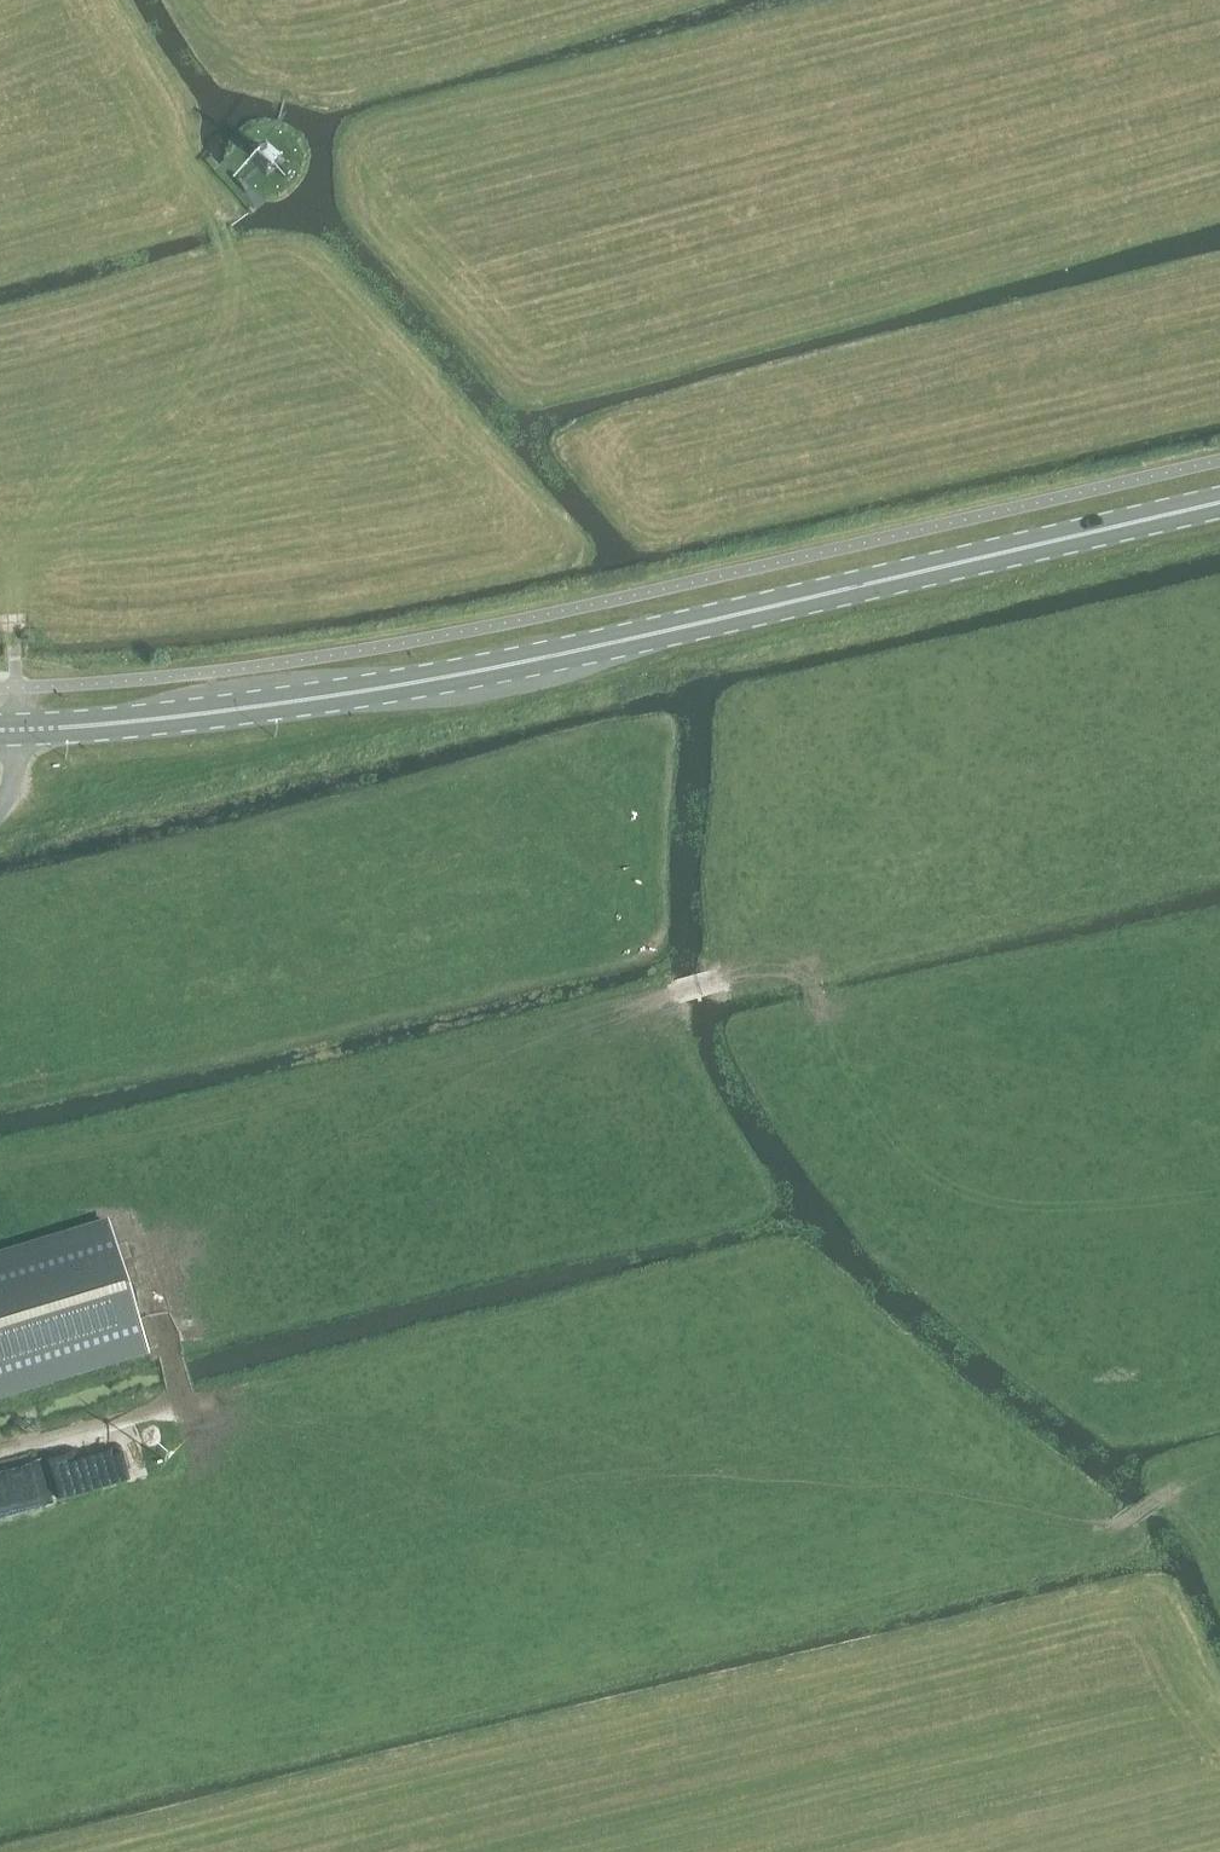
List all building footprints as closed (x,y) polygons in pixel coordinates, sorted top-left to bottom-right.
[(286,160),(269,142),(251,159),(268,177),(286,160)] [(148,1351),(110,1230),(109,1226),(0,1260),(0,1397),(148,1351)]
